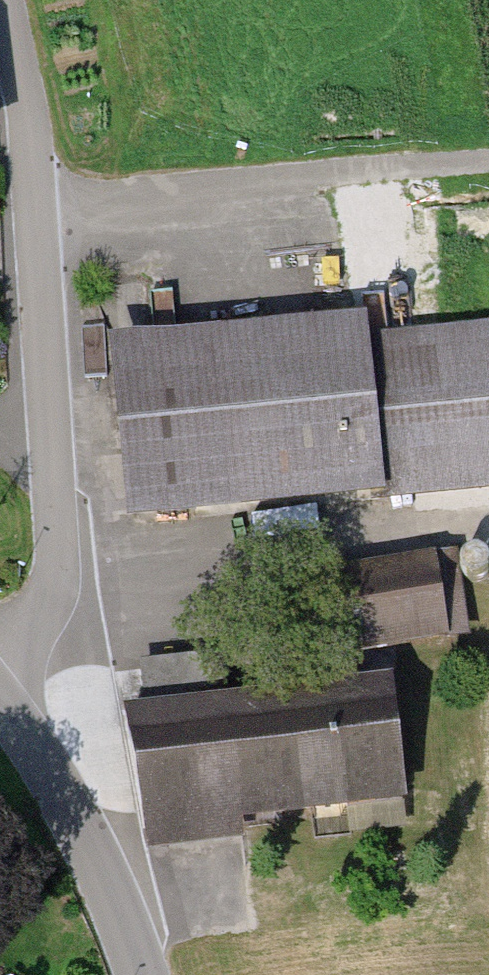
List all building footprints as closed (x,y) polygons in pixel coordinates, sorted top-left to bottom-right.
[(9,139),(0,114),(0,142),(9,139)] [(117,342),(137,522),(488,483),(488,323),(375,336),(373,314),(117,342)] [(457,552),(352,569),(366,655),(471,638),(457,552)] [(149,707),(133,709),(152,855),(250,842),(247,822),(419,801),(405,693),(247,713),(245,692),(207,696),(203,663),(144,670),(149,707)]
